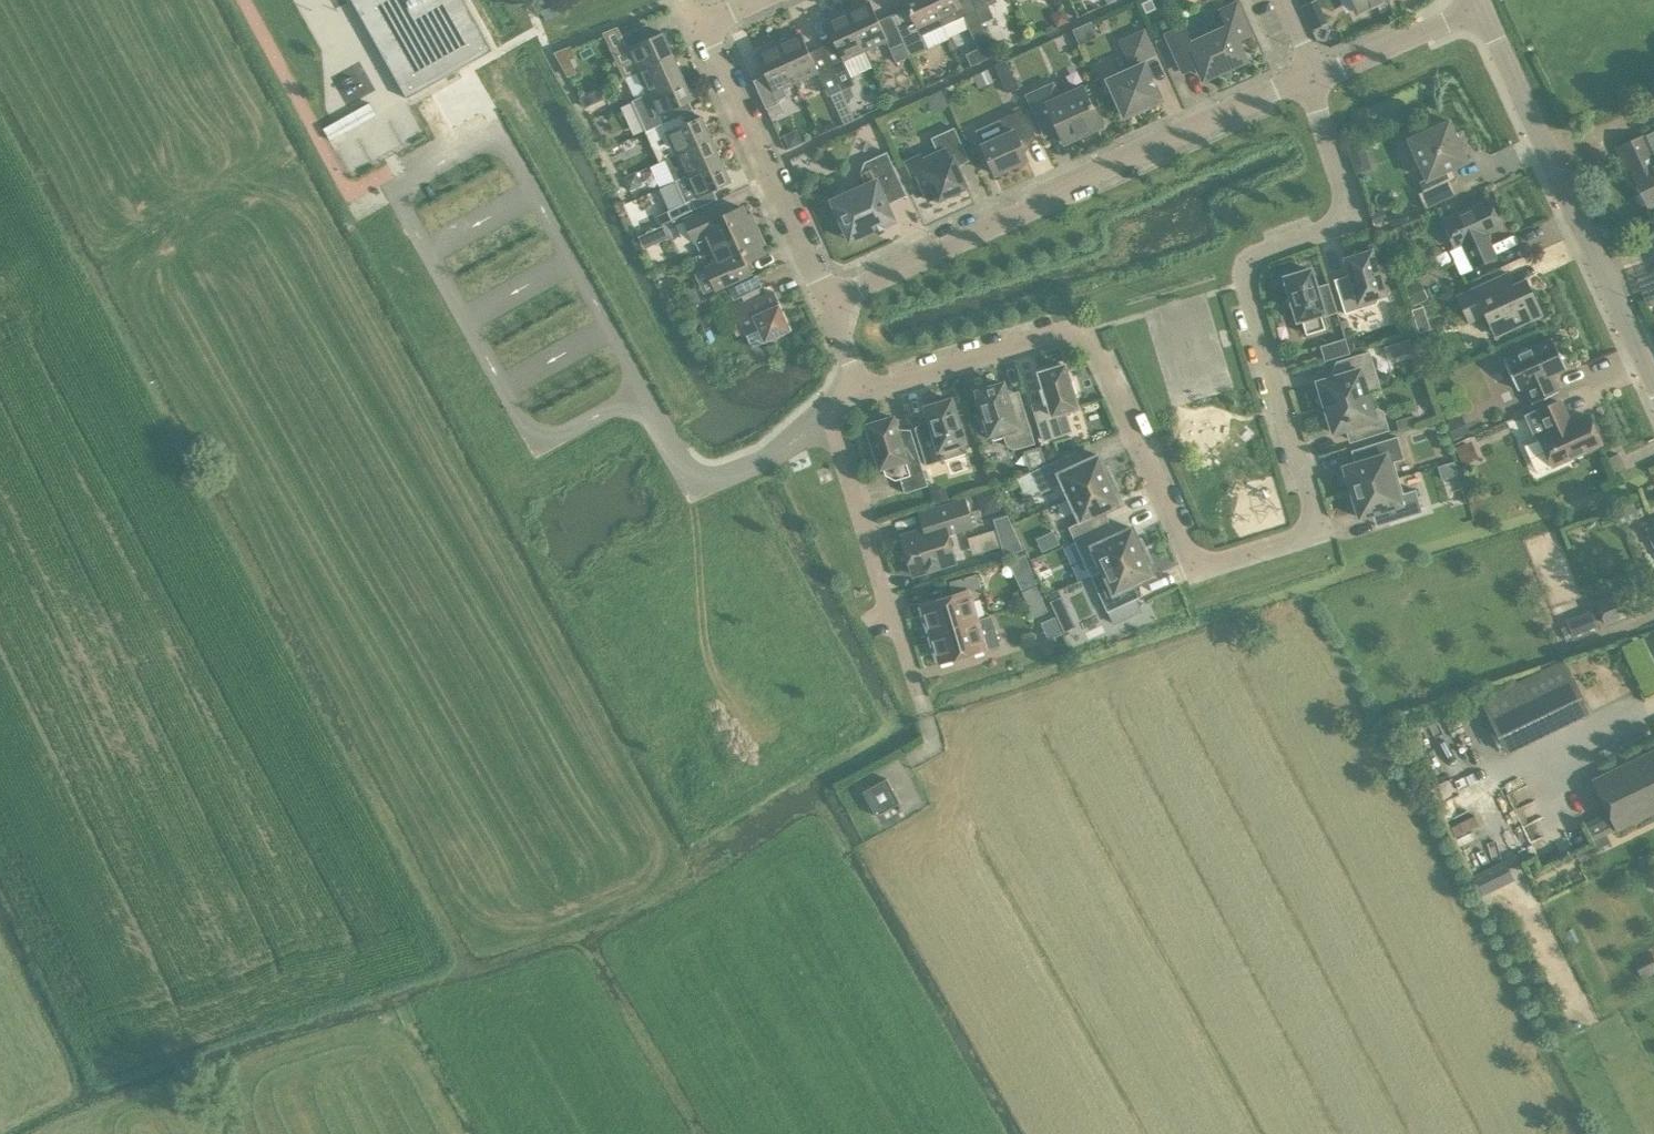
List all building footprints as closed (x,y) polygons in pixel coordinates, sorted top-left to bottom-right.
[(407,98),(493,50),(465,0),(352,0),(407,98)] [(905,43),(910,56),(928,48),(922,35),(943,25),(932,0),(906,0),(909,7),(892,15),(905,43)] [(943,25),(963,16),(969,29),(981,23),(983,23),(982,20),(977,10),(973,0),(932,0),(943,25)] [(977,10),(988,5),(997,1),(997,0),(973,0),(977,10)] [(1156,8),(1152,0),(1147,0),(1141,3),(1146,13),(1156,8)] [(1311,28),(1329,20),(1321,0),(1311,0),(1301,4),(1311,28)] [(1360,12),(1387,0),(1354,0),(1360,12)] [(848,11),(865,50),(886,40),(896,62),(910,56),(905,43),(892,15),(879,21),(870,1),(848,11)] [(1186,26),(1166,34),(1183,72),(1197,66),(1201,74),(1214,69),(1216,74),(1248,60),(1239,40),(1252,34),(1238,2),(1218,11),(1225,27),(1193,42),(1186,26)] [(988,5),(977,10),(982,20),(993,16),(988,5)] [(554,6),(542,10),(545,20),(558,15),(554,6)] [(834,41),(822,46),(842,90),(855,84),(844,59),(865,50),(848,11),(825,21),(834,41)] [(981,23),(969,29),(974,40),(986,34),(981,23)] [(621,35),(638,71),(673,55),(663,31),(652,36),(647,24),(621,35)] [(1115,94),(1125,116),(1161,99),(1143,59),(1155,53),(1144,30),(1121,40),(1133,68),(1123,73),(1112,69),(1104,90),(1115,94)] [(796,81),(817,72),(828,96),(831,95),(842,90),(822,46),(810,52),(801,32),(778,43),(796,81)] [(796,81),(778,43),(756,53),(766,74),(754,80),(767,109),(779,103),(778,99),(787,95),(784,87),(796,81)] [(683,77),(673,55),(638,71),(648,93),(683,77)] [(995,65),(1008,93),(1018,88),(1005,60),(995,65)] [(987,68),(973,75),(978,87),(993,81),(987,68)] [(683,77),(648,93),(658,116),(693,99),(683,77)] [(1065,143),(1103,126),(1092,103),(1090,104),(1082,86),(1058,97),(1052,84),(1028,95),(1045,133),(1058,127),(1065,143)] [(581,98),(580,99),(585,108),(602,99),(598,90),(593,93),(581,98)] [(842,90),(831,95),(844,124),(855,119),(842,90)] [(885,93),(890,103),(901,98),(898,93),(891,91),(885,93)] [(370,103),(324,129),(331,140),(376,114),(370,103)] [(779,103),(767,109),(771,118),(784,112),(779,103)] [(1021,144),(1037,136),(1024,108),(999,119),(1006,133),(982,144),(995,174),(1028,160),(1021,144)] [(670,142),(676,154),(711,138),(701,115),(659,135),(664,145),(670,142)] [(1418,193),(1426,209),(1457,195),(1450,180),(1456,177),(1452,168),(1467,161),(1462,148),(1466,146),(1459,131),(1455,133),(1449,120),(1436,126),(1435,124),(1432,122),(1427,121),(1423,123),(1421,127),(1420,131),(1421,133),(1409,139),(1426,178),(1419,181),(1423,190),(1418,193)] [(958,165),(969,160),(954,128),(932,138),(938,152),(923,159),(921,154),(906,161),(913,176),(917,175),(929,200),(938,196),(939,200),(968,187),(958,165)] [(1620,142),(1646,207),(1653,203),(1653,128),(1620,142)] [(792,133),(785,137),(790,148),(803,142),(799,135),(792,133)] [(675,181),(721,160),(711,138),(676,154),(665,159),(675,181)] [(1358,172),(1379,166),(1372,141),(1351,146),(1358,172)] [(888,204),(907,195),(887,152),(865,162),(860,173),(866,185),(849,192),(844,190),(835,195),(831,206),(835,215),(840,217),(851,240),(895,220),(888,204)] [(721,160),(675,181),(684,202),(691,199),(695,208),(717,198),(713,190),(731,182),(721,160)] [(636,172),(624,178),(628,186),(630,190),(637,187),(639,179),(636,172)] [(684,202),(666,210),(670,220),(695,208),(691,199),(684,202)] [(1463,243),(1474,267),(1496,257),(1485,232),(1501,225),(1489,199),(1443,220),(1455,246),(1463,243)] [(758,227),(751,211),(746,213),(743,207),(725,215),(720,204),(685,220),(701,254),(713,248),(758,227)] [(1375,224),(1383,220),(1379,210),(1371,213),(1375,224)] [(646,247),(673,235),(666,221),(639,233),(646,247)] [(758,227),(713,248),(719,262),(707,268),(716,288),(751,272),(746,261),(764,253),(761,246),(766,244),(758,227)] [(1376,266),(1371,251),(1346,259),(1351,277),(1349,282),(1337,285),(1345,313),(1377,303),(1379,299),(1378,296),(1384,293),(1381,281),(1384,280),(1386,276),(1383,266),(1379,264),(1376,266)] [(1339,311),(1329,282),(1316,286),(1311,269),(1285,277),(1298,319),(1302,318),(1307,334),(1329,327),(1325,316),(1339,311)] [(762,287),(757,275),(728,288),(734,300),(762,287)] [(1500,277),(1458,296),(1469,320),(1481,315),(1489,331),(1493,330),(1496,335),(1538,316),(1533,305),(1537,303),(1526,279),(1505,289),(1500,277)] [(1429,297),(1420,280),(1405,287),(1413,305),(1429,297)] [(691,305),(701,300),(695,288),(685,292),(691,305)] [(742,296),(745,302),(746,304),(762,297),(758,289),(742,296)] [(765,342),(792,330),(774,291),(762,297),(746,304),(745,302),(732,307),(738,320),(740,319),(753,347),(765,341),(765,342)] [(1422,315),(1425,309),(1423,306),(1412,309),(1414,317),(1422,315)] [(1553,337),(1504,359),(1518,389),(1526,385),(1534,402),(1558,391),(1550,374),(1566,366),(1553,337)] [(1325,361),(1350,353),(1350,352),(1346,339),(1346,338),(1320,345),(1325,361)] [(1346,339),(1350,352),(1360,349),(1357,341),(1352,338),(1346,339)] [(1404,354),(1414,352),(1410,338),(1400,341),(1404,354)] [(1326,407),(1368,394),(1381,390),(1369,352),(1337,362),(1339,367),(1334,376),(1318,381),(1322,394),(1319,397),(1321,404),(1325,405),(1326,407)] [(1033,404),(1044,440),(1060,435),(1058,429),(1070,426),(1065,411),(1078,407),(1074,393),(1077,392),(1074,381),(1070,382),(1065,365),(1039,372),(1045,389),(1042,390),(1046,400),(1033,404)] [(991,433),(993,440),(1004,436),(1006,442),(1008,445),(1011,447),(1014,449),(1018,448),(1035,443),(1022,399),(1009,403),(1003,383),(978,391),(979,395),(976,398),(978,407),(983,408),(991,433)] [(1354,440),(1388,429),(1383,411),(1378,408),(1373,410),(1368,394),(1326,407),(1326,409),(1324,412),(1326,419),(1330,419),(1334,432),(1351,427),(1354,440)] [(927,425),(916,429),(927,465),(968,452),(965,441),(952,399),(926,407),(930,420),(927,425)] [(1538,410),(1548,433),(1540,436),(1553,465),(1601,443),(1588,414),(1570,423),(1560,400),(1538,410)] [(1416,425),(1413,416),(1397,421),(1400,430),(1416,425)] [(899,434),(893,417),(868,425),(876,450),(873,454),(873,458),(876,462),(880,463),(881,467),(884,466),(886,474),(896,479),(900,477),(905,492),(928,485),(911,430),(899,434)] [(1446,423),(1453,437),(1466,431),(1459,417),(1446,423)] [(1350,487),(1352,492),(1398,477),(1394,462),(1404,458),(1397,436),(1364,446),(1368,459),(1344,466),(1346,471),(1343,475),(1346,484),(1350,487)] [(1476,460),(1468,443),(1455,449),(1463,466),(1476,460)] [(1053,447),(1043,450),(1046,461),(1056,457),(1053,447)] [(1042,448),(1025,453),(1031,471),(1047,464),(1046,461),(1043,450),(1042,448)] [(1070,498),(1114,477),(1109,465),(1103,464),(1099,454),(1076,465),(1070,453),(1047,464),(1031,471),(1041,493),(1063,483),(1070,498)] [(1617,474),(1627,469),(1618,453),(1609,458),(1617,474)] [(1442,479),(1458,474),(1454,461),(1438,466),(1442,479)] [(1069,527),(1075,540),(1104,526),(1098,513),(1121,503),(1117,494),(1120,489),(1114,477),(1070,498),(1081,521),(1069,527)] [(1403,493),(1398,477),(1352,492),(1353,497),(1351,501),(1354,510),(1358,512),(1360,517),(1386,509),(1390,522),(1423,512),(1416,489),(1403,493)] [(930,491),(934,503),(947,500),(943,487),(930,491)] [(986,512),(1002,507),(997,492),(981,497),(986,512)] [(947,534),(973,526),(965,499),(920,512),(925,529),(913,532),(913,533),(902,536),(906,550),(903,550),(906,562),(909,561),(913,574),(956,561),(947,534)] [(1006,553),(1023,548),(1012,511),(996,516),(1006,553)] [(996,526),(970,536),(976,552),(1002,543),(996,526)] [(1104,526),(1075,540),(1091,575),(1148,549),(1142,537),(1136,536),(1132,527),(1109,538),(1104,526)] [(1148,549),(1091,575),(1108,612),(1123,604),(1137,598),(1131,586),(1154,575),(1150,566),(1153,561),(1148,549)] [(931,633),(978,619),(969,591),(982,587),(977,573),(950,581),(954,594),(922,604),(931,633)] [(1028,605),(1042,598),(1036,585),(1022,591),(1028,605)] [(1606,623),(1631,612),(1622,592),(1598,602),(1606,623)] [(1059,612),(1042,619),(1049,637),(1078,624),(1064,593),(1052,598),(1059,612)] [(1034,618),(1048,611),(1042,598),(1028,605),(1034,618)] [(1123,604),(1108,612),(1113,623),(1129,616),(1142,610),(1137,598),(1123,604)] [(1567,624),(1573,638),(1598,627),(1593,614),(1567,624)] [(978,619),(931,633),(940,663),(986,649),(986,648),(999,644),(990,617),(978,620),(978,619)] [(1563,660),(1482,699),(1507,752),(1588,713),(1563,660)] [(1575,849),(1579,858),(1611,842),(1607,834),(1617,829),(1653,811),(1653,749),(1593,779),(1609,813),(1584,825),(1592,841),(1575,849)] [(900,803),(887,778),(863,792),(876,816),(900,803)] [(1474,815),(1451,827),(1456,836),(1479,824),(1474,815)] [(1488,886),(1512,875),(1505,861),(1471,877),(1480,895),(1490,890),(1488,886)] [(1651,953),(1632,962),(1641,980),(1653,974),(1653,960),(1651,953)]
